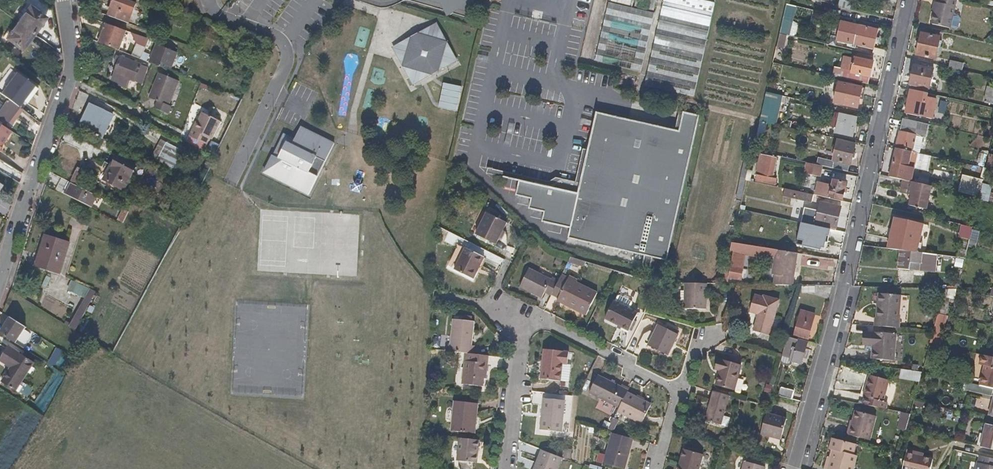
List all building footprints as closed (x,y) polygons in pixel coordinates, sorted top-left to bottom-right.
[(134,5),(123,1),(123,0),(113,0),(110,10),(111,10),(109,18),(127,24),(134,5)] [(423,0),(469,14),(472,0),(424,0),(423,0)] [(607,4),(632,9),(634,0),(608,0),(607,4)] [(649,0),(641,0),(641,2),(639,10),(646,11),(646,9),(649,0)] [(708,33),(714,4),(701,1),(697,0),(696,0),(664,0),(661,13),(653,53),(645,87),(693,98),(698,75),(708,33)] [(656,0),(649,0),(646,9),(654,11),(656,0)] [(853,3),(841,0),(839,0),(837,8),(851,11),(853,3)] [(955,0),(936,0),(930,24),(949,28),(952,15),(955,0)] [(35,28),(44,15),(28,3),(20,14),(12,26),(5,36),(21,48),(35,28)] [(640,75),(653,14),(632,9),(607,4),(602,22),(594,62),(593,63),(640,75)] [(957,28),(959,19),(958,17),(952,15),(949,28),(955,30),(957,28)] [(788,37),(792,23),(783,20),(779,35),(788,37)] [(853,37),(856,26),(841,23),(837,42),(851,45),(853,37)] [(117,51),(124,32),(104,24),(97,43),(117,51)] [(873,50),(878,31),(859,26),(856,38),(854,46),(873,50)] [(446,63),(456,58),(454,53),(449,45),(445,38),(442,32),(436,31),(429,35),(422,32),(421,39),(418,41),(412,64),(432,71),(446,63)] [(934,61),(939,39),(920,34),(915,56),(934,61)] [(786,50),(789,37),(788,37),(779,35),(776,48),(786,50)] [(412,64),(418,41),(417,41),(410,39),(408,46),(398,51),(405,63),(412,64)] [(139,60),(144,47),(134,44),(130,56),(139,60)] [(148,64),(154,45),(151,44),(144,62),(148,64)] [(167,71),(174,53),(154,45),(148,64),(150,65),(167,71)] [(133,82),(136,72),(139,65),(115,56),(113,63),(116,64),(110,81),(116,83),(117,85),(122,87),(125,79),(133,82)] [(869,78),(873,63),(872,63),(864,61),(865,58),(858,56),(857,59),(856,59),(854,60),(845,58),(843,70),(836,68),(834,77),(850,81),(852,74),(869,78)] [(961,71),(962,65),(949,62),(947,69),(961,71)] [(927,90),(932,70),(913,66),(908,86),(927,90)] [(139,84),(143,74),(136,72),(133,82),(139,84)] [(23,97),(33,84),(19,73),(10,84),(2,95),(8,99),(17,106),(23,97)] [(169,108),(174,94),(179,82),(157,74),(147,100),(156,104),(154,110),(169,116),(171,109),(169,108)] [(868,85),(869,78),(852,74),(850,81),(868,85)] [(101,94),(105,87),(92,80),(88,88),(101,94)] [(443,83),(438,108),(457,112),(462,87),(443,83)] [(858,105),(860,96),(862,89),(838,83),(834,103),(857,109),(858,105)] [(931,120),(935,100),(926,98),(927,95),(910,91),(905,115),(931,120)] [(766,124),(772,95),(766,93),(759,122),(761,123),(766,124)] [(8,99),(3,106),(0,104),(0,116),(6,120),(10,123),(20,108),(17,106),(8,99)] [(100,138),(111,116),(88,105),(78,127),(100,138)] [(210,140),(218,122),(199,114),(192,132),(193,132),(191,139),(206,145),(208,139),(210,140)] [(542,225),(556,228),(571,231),(568,241),(632,255),(645,258),(653,260),(659,261),(667,263),(676,223),(693,149),(700,118),(692,116),(683,114),(679,133),(653,127),(596,115),(586,158),(579,186),(578,187),(565,185),(562,184),(551,190),(519,183),(515,199),(531,202),(529,211),(544,215),(542,225)] [(851,137),(853,128),(855,119),(856,118),(839,115),(835,134),(851,137)] [(924,139),(927,125),(902,120),(895,150),(911,153),(912,147),(915,147),(916,145),(913,144),(914,137),(924,139)] [(6,134),(8,136),(12,131),(3,125),(0,124),(0,143),(6,134)] [(311,131),(304,128),(300,125),(296,133),(291,144),(285,141),(280,151),(277,157),(272,155),(263,171),(275,178),(283,181),(308,194),(314,182),(334,142),(311,131)] [(280,151),(285,141),(291,144),(296,133),(284,128),(279,139),(272,155),(277,157),(280,151)] [(5,140),(8,136),(6,134),(0,143),(0,149),(5,140)] [(850,166),(855,145),(837,141),(836,147),(834,146),(833,151),(835,152),(832,162),(834,162),(849,166),(850,166)] [(165,171),(176,149),(166,143),(154,166),(165,171)] [(913,170),(916,154),(911,153),(895,150),(895,151),(892,161),(890,171),(893,172),(892,179),(902,181),(910,183),(913,170)] [(770,184),(775,160),(768,158),(769,156),(761,154),(759,164),(760,165),(758,177),(763,178),(763,182),(770,184)] [(123,190),(135,165),(116,155),(110,166),(103,163),(94,181),(115,192),(117,188),(123,190)] [(819,159),(817,164),(828,168),(830,163),(819,159)] [(848,173),(849,166),(834,162),(832,169),(848,173)] [(819,179),(821,170),(807,166),(805,175),(819,179)] [(78,185),(81,177),(73,172),(69,180),(78,185)] [(979,198),(982,184),(982,181),(972,179),(961,176),(957,193),(979,198)] [(95,196),(64,181),(59,192),(89,208),(95,196)] [(842,201),(846,184),(834,181),(832,188),(819,185),(816,197),(830,200),(830,198),(842,201)] [(924,211),(930,187),(910,183),(902,181),(899,194),(910,197),(907,207),(924,211)] [(989,194),(991,186),(982,184),(979,198),(978,200),(992,203),(992,195),(989,194)] [(811,204),(813,197),(800,194),(784,190),(782,197),(811,204)] [(835,229),(840,208),(820,204),(816,224),(835,229)] [(121,224),(124,218),(127,212),(124,210),(121,209),(116,221),(121,224)] [(495,247),(506,225),(485,214),(474,236),(495,247)] [(890,237),(894,221),(894,219),(882,216),(877,237),(889,240),(890,237)] [(896,239),(900,223),(894,221),(890,237),(896,239)] [(969,242),(971,231),(972,227),(966,226),(961,245),(968,247),(969,242)] [(831,248),(835,233),(810,228),(806,242),(817,245),(817,248),(828,251),(829,247),(831,248)] [(932,255),(933,243),(930,242),(931,233),(914,231),(911,252),(921,254),(932,255)] [(59,271),(67,243),(43,236),(36,259),(34,267),(59,274),(59,271)] [(722,285),(731,246),(726,244),(717,285),(722,285)] [(470,281),(482,259),(463,250),(452,271),(470,281)] [(792,287),(795,266),(796,255),(796,254),(788,253),(788,254),(786,254),(784,253),(785,252),(776,251),(772,274),(775,275),(774,286),(792,287)] [(919,270),(921,260),(921,254),(911,252),(900,251),(898,269),(907,270),(908,269),(919,270)] [(936,262),(936,256),(932,255),(921,254),(921,260),(936,262)] [(651,270),(653,260),(645,258),(643,268),(651,270)] [(582,268),(585,263),(570,259),(567,264),(582,268)] [(552,295),(557,284),(530,270),(520,289),(542,300),(545,295),(550,298),(552,295)] [(45,288),(50,278),(45,277),(41,287),(45,288)] [(586,318),(597,294),(577,285),(578,282),(569,278),(568,280),(561,277),(557,284),(552,295),(559,299),(557,303),(569,309),(586,318)] [(74,332),(95,292),(86,288),(70,282),(67,290),(84,298),(70,326),(66,324),(65,326),(69,329),(74,332)] [(706,310),(708,285),(686,284),(685,309),(706,310)] [(815,295),(815,287),(801,287),(801,295),(815,295)] [(942,316),(949,290),(944,290),(937,314),(942,316)] [(897,329),(900,296),(879,294),(878,310),(876,309),(874,327),(897,329)] [(768,336),(778,301),(762,296),(761,298),(752,295),(747,312),(756,315),(751,331),(768,336)] [(634,323),(638,314),(636,313),(638,308),(638,306),(637,305),(634,303),(633,300),(630,298),(628,299),(626,300),(622,297),(618,298),(616,303),(614,302),(604,320),(629,332),(634,323)] [(807,338),(814,313),(798,308),(792,334),(807,338)] [(637,332),(640,324),(643,318),(645,314),(643,312),(628,342),(631,343),(633,339),(637,332)] [(24,328),(8,318),(0,333),(0,335),(14,344),(24,328)] [(470,347),(473,323),(451,321),(447,353),(457,354),(470,355),(473,355),(474,347),(470,347)] [(668,357),(679,336),(659,326),(648,347),(668,357)] [(893,361),(895,334),(873,333),(873,335),(865,334),(864,346),(871,346),(871,360),(893,361)] [(800,364),(806,343),(787,338),(781,357),(780,362),(782,365),(788,366),(791,364),(791,362),(800,364)] [(33,362),(7,346),(0,358),(0,362),(10,368),(1,381),(15,390),(33,362)] [(561,382),(564,365),(568,366),(570,353),(546,350),(543,380),(561,382)] [(481,387),(481,379),(483,365),(486,366),(487,356),(473,355),(470,355),(469,363),(464,363),(462,386),(481,387)] [(982,356),(980,365),(983,366),(979,385),(992,389),(992,358),(982,356)] [(734,391),(741,366),(720,360),(717,371),(719,372),(716,386),(734,391)] [(900,380),(921,381),(921,372),(900,371),(900,380)] [(589,393),(598,376),(596,375),(587,392),(589,393)] [(876,401),(882,380),(864,375),(862,383),(859,382),(855,396),(857,396),(855,403),(879,408),(880,403),(876,401)] [(620,409),(628,394),(628,392),(598,376),(589,393),(598,397),(620,409)] [(992,389),(979,385),(971,384),(970,390),(991,396),(992,389)] [(791,400),(793,391),(781,388),(778,397),(791,400)] [(721,425),(729,397),(714,393),(705,421),(721,425)] [(641,424),(650,406),(628,394),(620,409),(618,412),(641,424)] [(562,432),(565,402),(544,400),(541,429),(562,432)] [(475,435),(478,405),(455,402),(452,432),(475,435)] [(865,440),(871,415),(850,409),(848,420),(847,424),(844,423),(841,433),(865,440)] [(780,440),(786,419),(766,413),(760,434),(780,440)] [(906,429),(910,414),(902,413),(898,427),(905,429),(906,429)] [(989,426),(985,425),(980,447),(992,450),(992,427),(989,426)] [(628,453),(632,439),(612,433),(606,454),(603,465),(619,468),(624,468),(628,453)] [(851,458),(848,457),(851,444),(829,438),(820,468),(842,468),(843,466),(848,467),(851,458)] [(475,464),(477,441),(458,440),(456,462),(475,464)] [(934,451),(907,445),(901,468),(929,468),(934,451)] [(562,458),(541,450),(534,468),(558,468),(562,458)] [(702,456),(682,450),(680,461),(682,461),(680,468),(699,468),(702,456)] [(980,457),(977,468),(992,468),(992,460),(980,457)]
